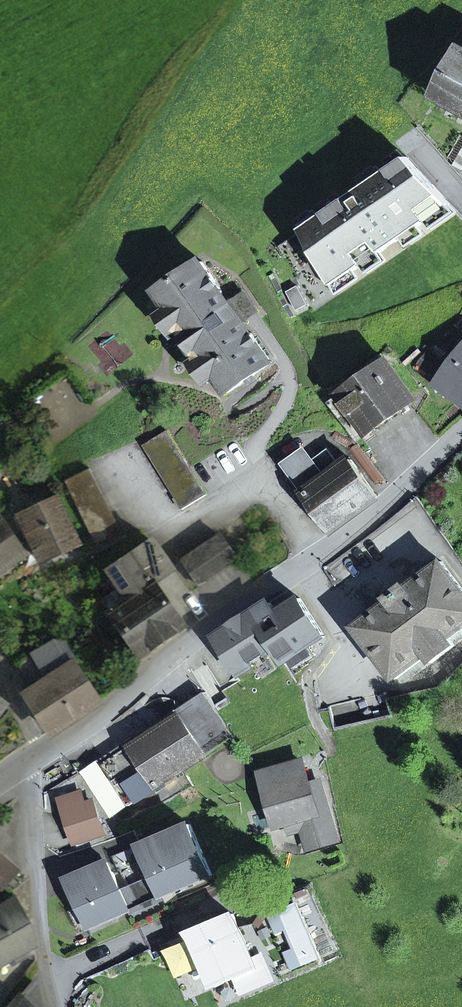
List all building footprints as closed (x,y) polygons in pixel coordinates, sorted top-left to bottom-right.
[(461,47),(433,96),(458,110),(461,113),(461,48),(461,47)] [(385,159),(392,168),(408,157),(402,148),(385,159)] [(427,220),(451,204),(408,157),(392,168),(384,173),(366,186),(346,200),(327,212),(319,218),(303,229),(332,285),(355,269),(362,265),(381,252),(401,238),(420,225),(427,220)] [(360,177),(366,186),(384,173),(378,164),(360,177)] [(321,203),(327,212),(346,200),(340,191),(321,203)] [(427,220),(433,230),(457,213),(451,204),(427,220)] [(297,220),(303,229),(319,218),(313,209),(297,220)] [(401,238),(407,247),(426,234),(420,225),(401,238)] [(362,265),(369,274),(387,261),(381,252),(362,265)] [(251,333),(246,332),(221,297),(222,291),(202,261),(158,292),(169,308),(180,325),(179,332),(180,333),(197,357),(198,358),(205,360),(216,377),(227,393),(271,363),(251,333)] [(332,285),(339,294),(362,279),(355,269),(332,285)] [(297,310),(307,304),(298,286),(287,292),(297,310)] [(179,332),(180,325),(169,308),(159,315),(164,322),(163,329),(170,330),(175,337),(180,333),(179,332)] [(435,354),(446,363),(461,342),(449,334),(435,354)] [(437,383),(459,399),(461,395),(461,349),(437,383)] [(419,364),(428,372),(437,360),(428,353),(419,364)] [(207,383),(216,377),(205,360),(198,358),(197,357),(192,361),(196,368),(194,375),(201,375),(207,383)] [(329,403),(356,441),(415,400),(388,361),(329,403)] [(183,509),(207,494),(167,431),(143,446),(183,509)] [(305,451),(286,464),(333,530),(371,502),(363,491),(370,485),(351,460),(339,468),(328,453),(314,463),(305,451)] [(65,481),(97,548),(123,536),(90,469),(65,481)] [(378,497),(370,485),(363,491),(371,502),(378,497)] [(41,560),(80,542),(57,496),(18,514),(26,529),(21,532),(24,538),(29,536),(41,560)] [(1,517),(0,518),(0,570),(26,552),(1,517)] [(182,560),(199,584),(236,559),(220,534),(182,560)] [(103,600),(110,611),(127,600),(155,583),(172,571),(150,539),(106,570),(119,589),(103,600)] [(455,645),(450,638),(461,629),(461,588),(442,562),(407,588),(405,586),(388,599),(390,601),(355,627),(395,680),(427,655),(432,663),(455,645)] [(155,583),(127,600),(110,611),(108,613),(139,657),(184,625),(155,583)] [(218,637),(240,672),(253,664),(267,656),(276,650),(285,663),(289,660),(310,646),(325,637),(300,598),(277,613),(270,603),(218,637)] [(51,731),(100,699),(64,643),(54,641),(29,656),(44,682),(27,690),(26,691),(51,731)] [(289,660),(295,669),(316,655),(310,646),(289,660)] [(27,690),(44,682),(29,656),(19,662),(27,690)] [(262,678),(276,670),(267,656),(253,664),(262,678)] [(233,736),(205,692),(181,708),(177,710),(180,715),(199,746),(204,742),(210,751),(233,736)] [(335,729),(391,716),(387,696),(330,708),(335,729)] [(177,710),(80,773),(109,818),(128,806),(103,768),(121,757),(119,754),(180,715),(177,710)] [(103,768),(128,806),(206,756),(205,755),(210,751),(204,742),(199,746),(180,715),(119,754),(121,757),(103,768)] [(303,828),(309,849),(336,841),(320,783),(310,786),(303,762),(262,774),(277,825),(288,822),(291,832),(303,828)] [(103,834),(93,802),(85,805),(82,793),(62,800),(76,842),(103,834)] [(190,825),(140,846),(153,876),(161,897),(212,875),(190,825)] [(19,871),(0,852),(0,885),(3,888),(19,871)] [(110,905),(124,899),(121,890),(108,862),(67,879),(79,907),(69,912),(76,929),(86,925),(88,928),(115,916),(115,915),(110,905)] [(161,897),(153,876),(121,890),(124,899),(110,905),(115,915),(129,909),(131,915),(163,901),(161,897)] [(27,920),(14,897),(0,905),(0,961),(13,954),(17,962),(31,954),(26,947),(33,943),(21,923),(27,920)] [(304,930),(294,907),(280,913),(286,927),(290,936),(304,930)] [(277,931),(286,927),(280,913),(271,917),(277,931)] [(233,914),(192,932),(196,941),(215,987),(237,978),(257,970),(253,960),(233,914)] [(162,945),(166,954),(196,941),(192,932),(162,945)] [(295,950),(286,954),(292,968),(316,958),(306,935),(292,941),(295,950)] [(243,993),(272,980),(262,956),(253,960),(257,970),(237,978),(243,993)] [(34,982),(11,1006),(40,1006),(34,982)]
